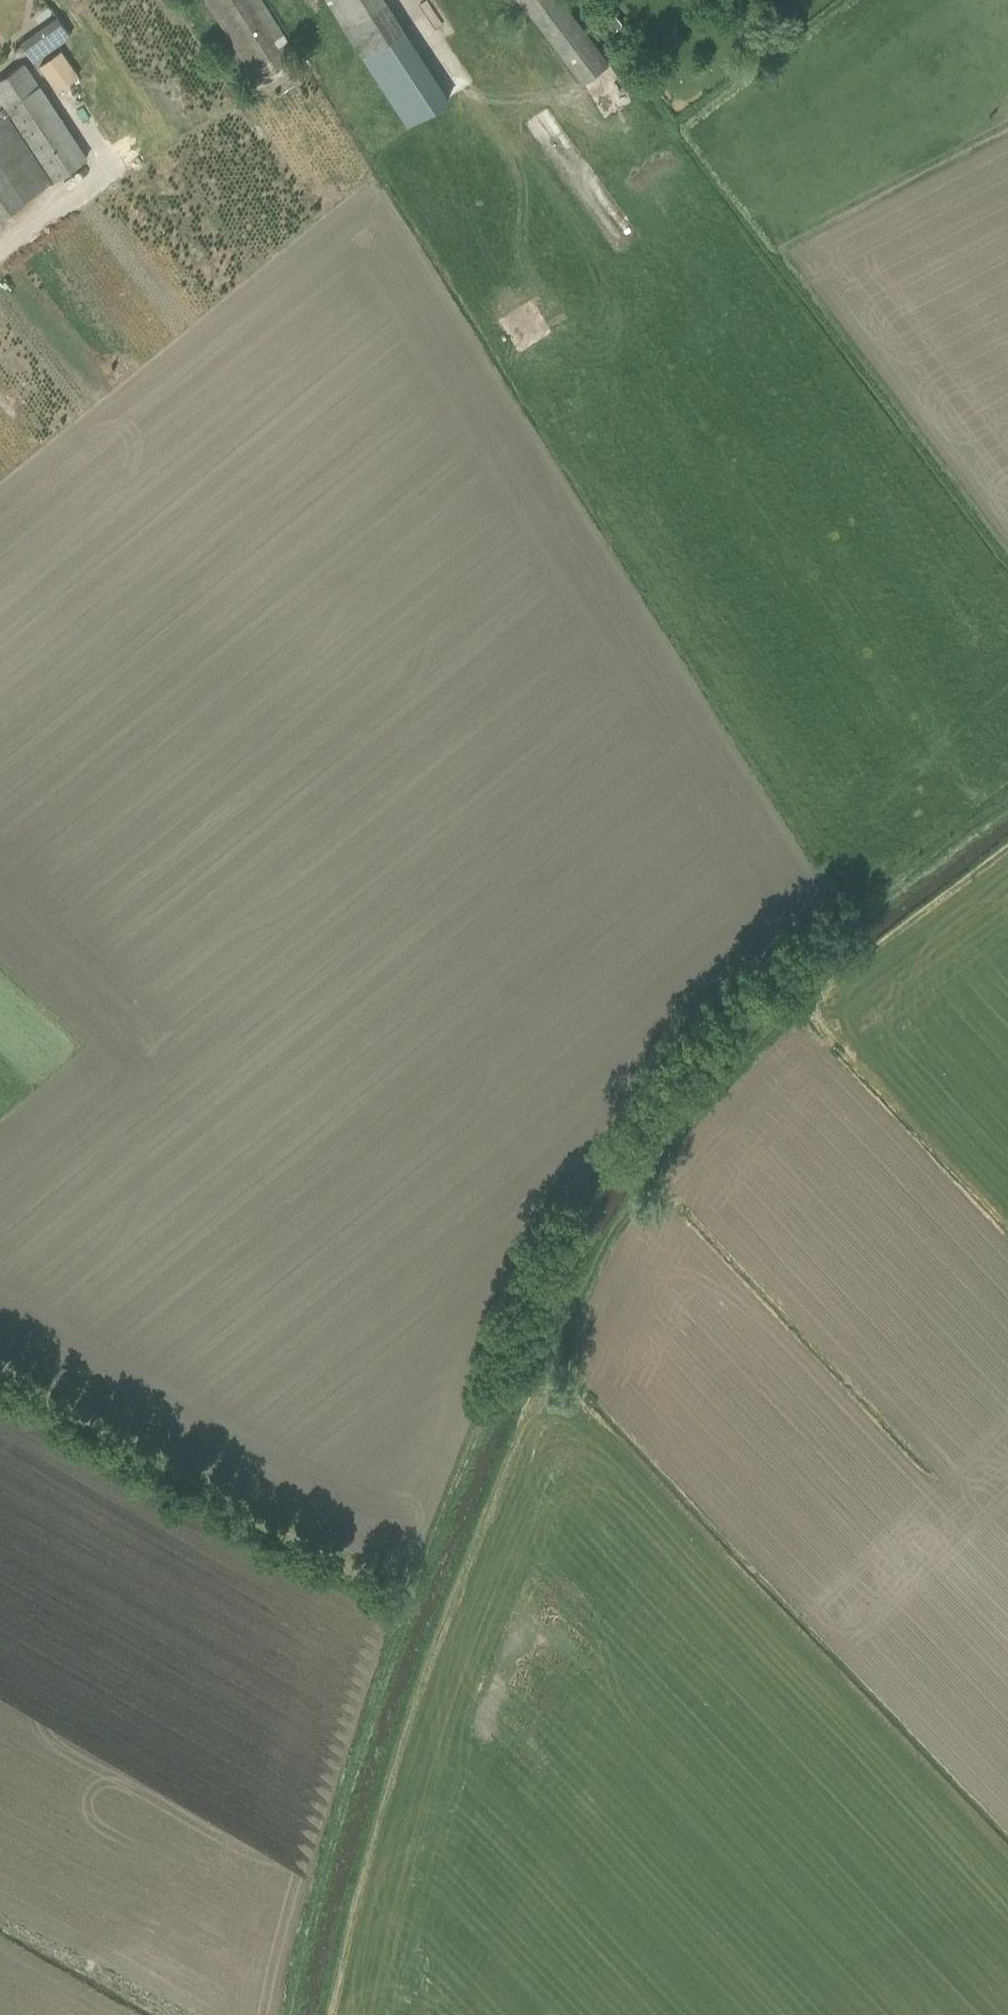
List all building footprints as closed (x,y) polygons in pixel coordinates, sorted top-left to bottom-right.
[(298,54),(263,0),(205,0),(256,80),(298,54)] [(562,0),(518,0),(534,18),(582,84),(610,63),(562,0)] [(34,57),(65,35),(55,21),(24,43),(34,57)] [(56,91),(80,75),(63,48),(39,63),(56,91)] [(6,106),(0,110),(0,112),(3,116),(0,118),(0,216),(51,183),(7,115),(10,113),(54,181),(88,159),(24,62),(0,78),(0,97),(6,106)]
